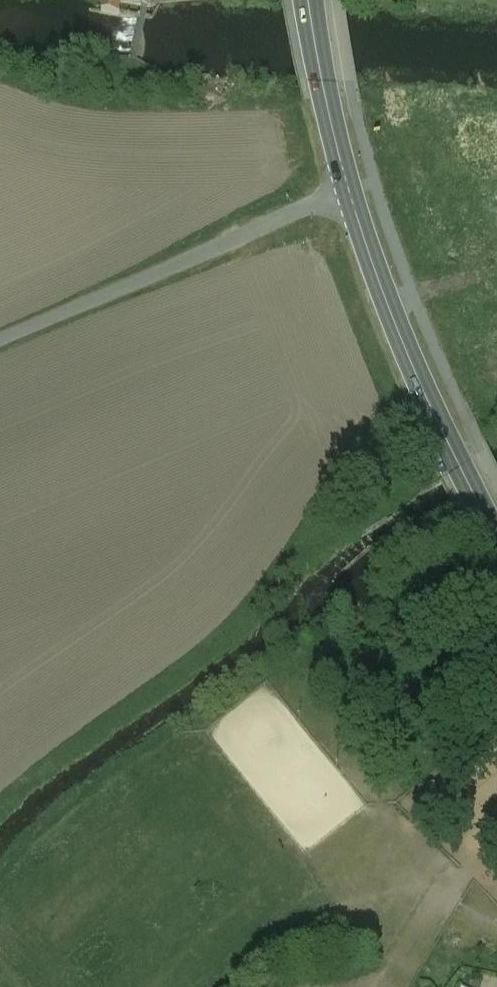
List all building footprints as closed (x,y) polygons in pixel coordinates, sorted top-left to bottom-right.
[(117,0),(103,0),(102,11),(117,13),(119,0),(117,0)]
